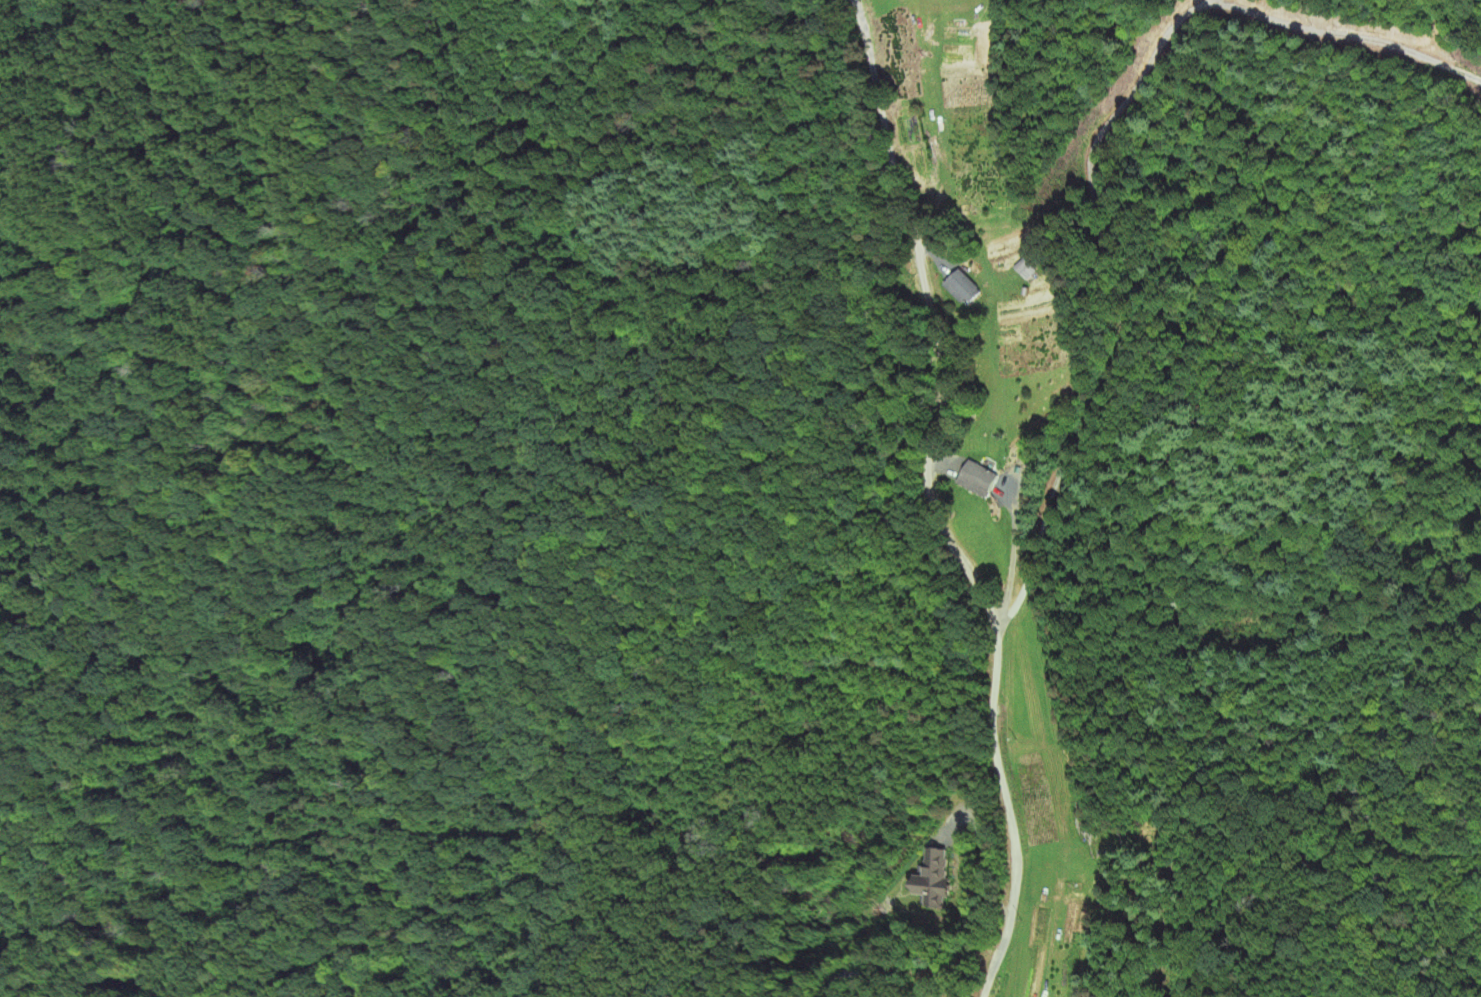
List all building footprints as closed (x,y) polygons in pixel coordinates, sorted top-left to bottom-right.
[(966,308),(982,294),(961,272),(945,286),(966,308)] [(959,484),(989,500),(1001,477),(971,461),(959,484)] [(947,881),(949,851),(930,850),(929,877),(919,877),(918,897),(927,898),(926,910),(943,911),(943,899),(951,900),(952,881),(947,881)]
